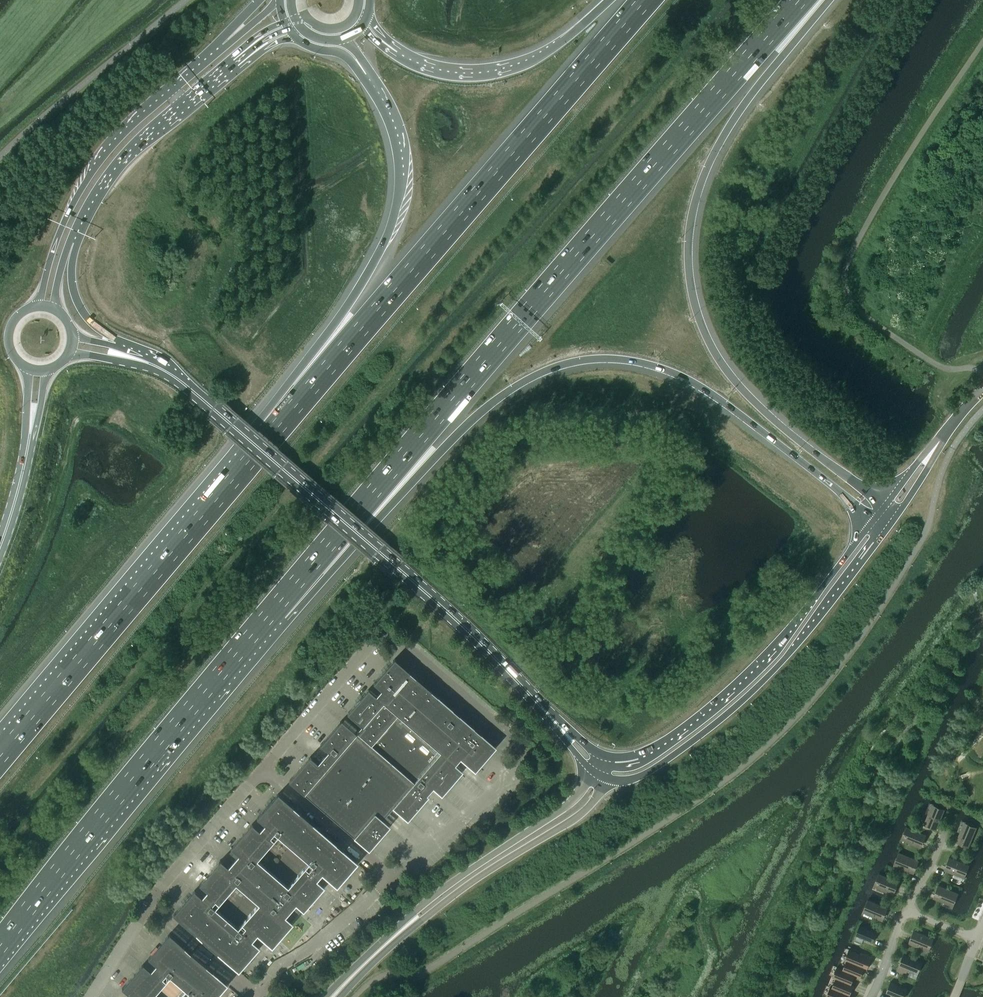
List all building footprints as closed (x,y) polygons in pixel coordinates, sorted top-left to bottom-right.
[(496,747),(394,659),(373,683),(381,690),(376,696),(368,689),(347,714),(361,726),(358,729),(430,791),(433,788),(441,795),(463,771),(455,764),(460,759),(475,771),(496,747)] [(356,733),(341,720),(320,745),(328,751),(317,763),(310,756),(289,781),(369,850),(390,826),(382,819),(393,807),(407,820),(429,796),(427,794),(430,791),(358,729),(356,733)] [(322,874),(337,887),(343,880),(358,863),(278,794),(257,818),(264,825),(259,831),(252,824),(231,848),(238,855),(233,861),(290,911),(296,905),(303,911),(324,887),(325,887),(317,880),(322,874)] [(928,815),(926,820),(929,821),(927,826),(936,830),(943,814),(944,811),(934,807),(933,810),(931,816),(928,815)] [(976,829),(966,825),(958,844),(968,848),(976,829)] [(916,845),(917,843),(922,845),(926,835),(909,828),(908,827),(904,837),(912,841),(911,843),(916,845)] [(902,854),(900,853),(896,863),(898,864),(915,871),(919,861),(902,854)] [(954,874),(955,871),(964,875),(968,865),(949,857),(945,867),(950,869),(949,872),(954,874)] [(293,923),(285,916),(290,911),(233,861),(228,867),(220,860),(199,885),(207,891),(202,897),(194,890),(173,915),(239,972),(253,955),(260,947),(252,941),(257,935),(272,948),(293,923)] [(899,882),(885,876),(880,874),(876,884),(885,887),(883,890),(887,892),(888,892),(890,889),(895,892),(899,882)] [(934,895),(953,903),(957,893),(938,885),(934,895)] [(888,908),(871,901),(869,900),(865,910),(867,911),(874,914),(873,916),(877,918),(879,916),(884,918),(888,908)] [(860,926),(856,936),(873,943),(877,932),(860,926)] [(909,940),(914,942),(913,945),(918,947),(919,944),(928,948),(932,938),(913,930),(909,940)] [(228,984),(169,934),(148,958),(156,965),(151,970),(143,964),(122,988),(132,996),(153,996),(170,977),(185,989),(178,996),(217,996),(228,984)] [(845,960),(846,961),(864,968),(867,969),(871,959),(849,950),(845,960)] [(910,970),(918,973),(922,963),(904,955),(897,971),(907,976),(910,970)] [(861,978),(864,968),(846,961),(842,970),(855,975),(861,978)] [(851,985),(855,975),(842,970),(837,967),(832,977),(835,979),(835,978),(851,985)] [(835,978),(835,979),(832,988),(850,995),(854,986),(851,985),(835,978)] [(896,996),(905,996),(908,990),(890,982),(886,993),(896,996)] [(832,988),(830,987),(826,996),(852,996),(850,995),(832,988)]
